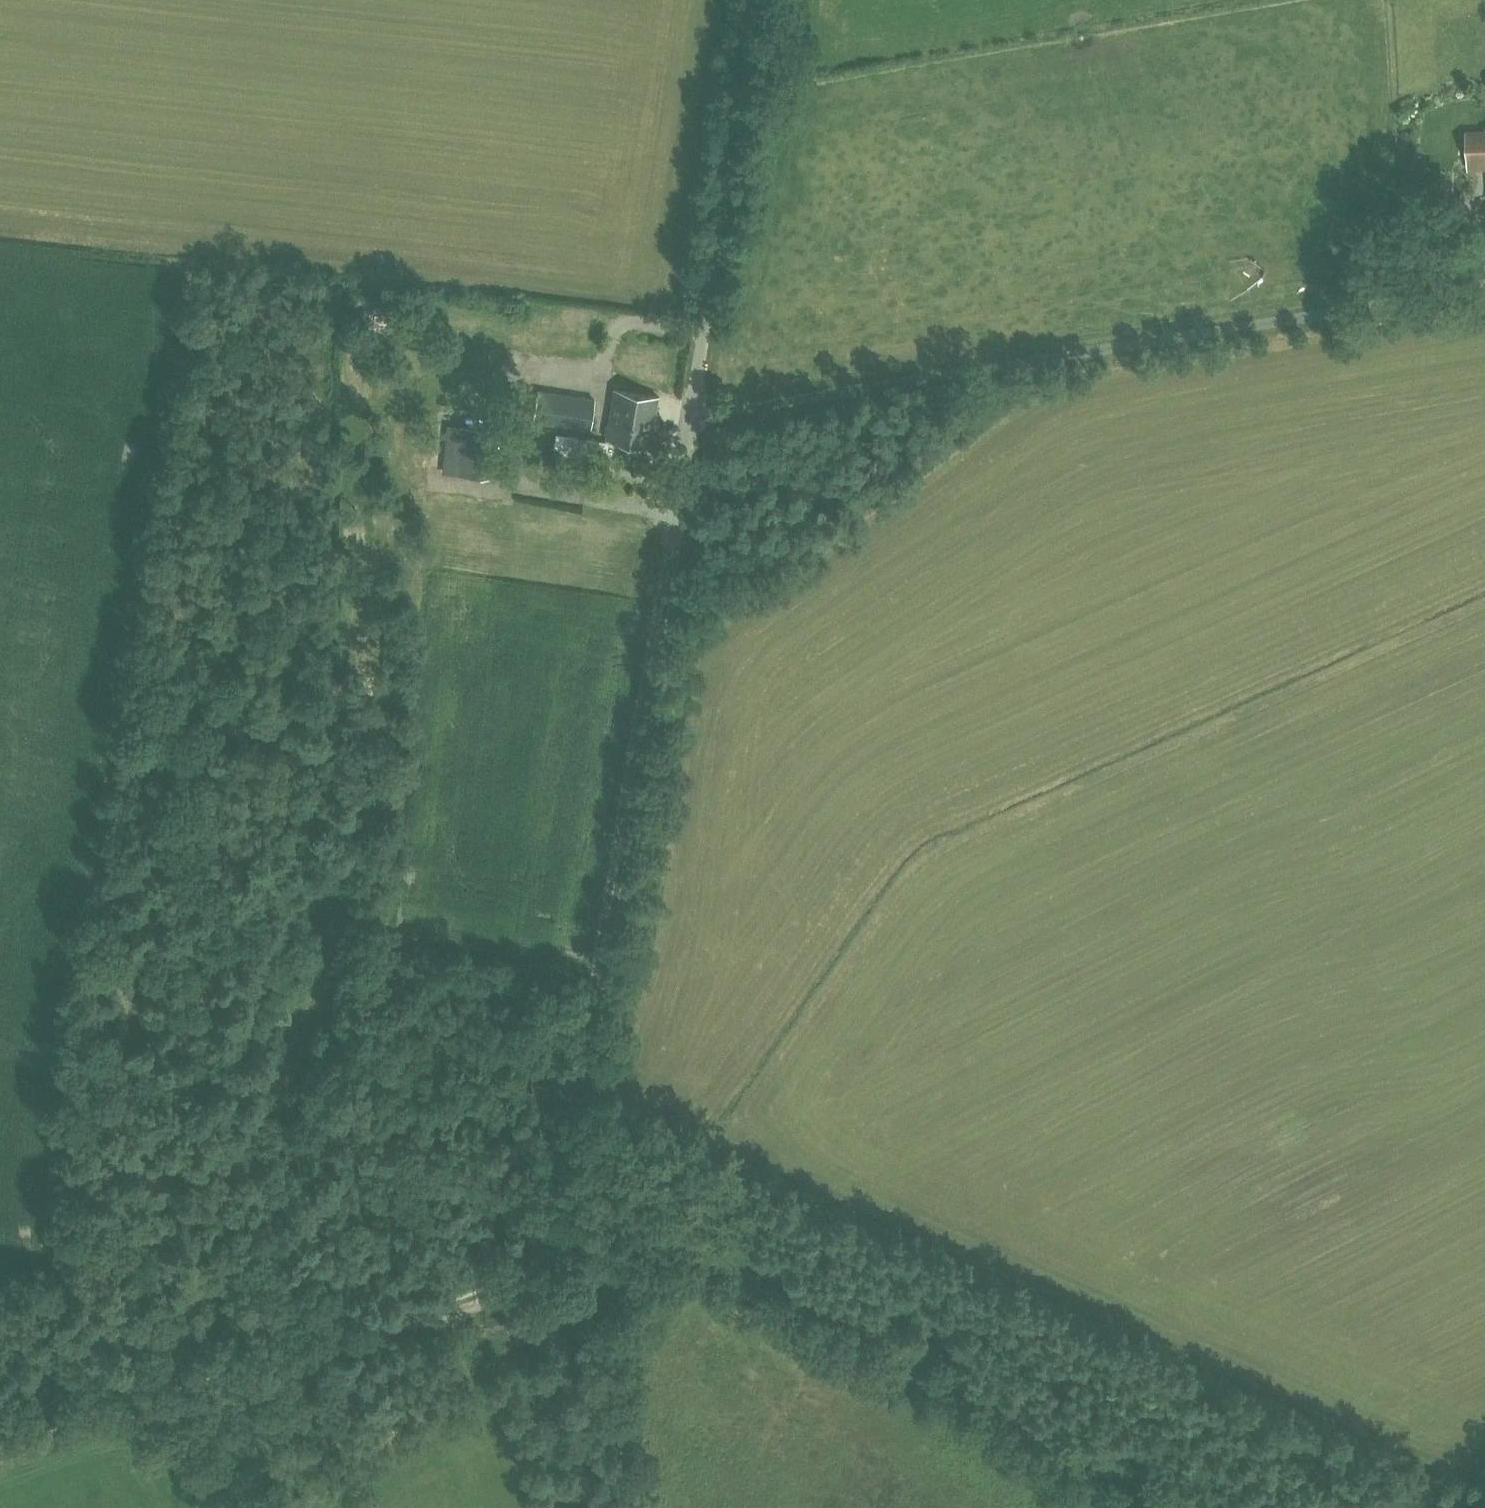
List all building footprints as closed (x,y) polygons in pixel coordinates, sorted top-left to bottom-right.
[(1468,131),(1469,159),(1472,159),(1473,167),(1484,167),(1484,131),(1468,131)] [(610,417),(654,424),(658,395),(615,388),(610,417)] [(595,398),(539,390),(535,420),(590,428),(595,398)] [(654,424),(610,417),(607,438),(650,445),(654,424)] [(487,477),(491,429),(461,426),(457,475),(487,477)] [(603,462),(606,441),(568,435),(562,472),(587,476),(590,459),(603,462)]
